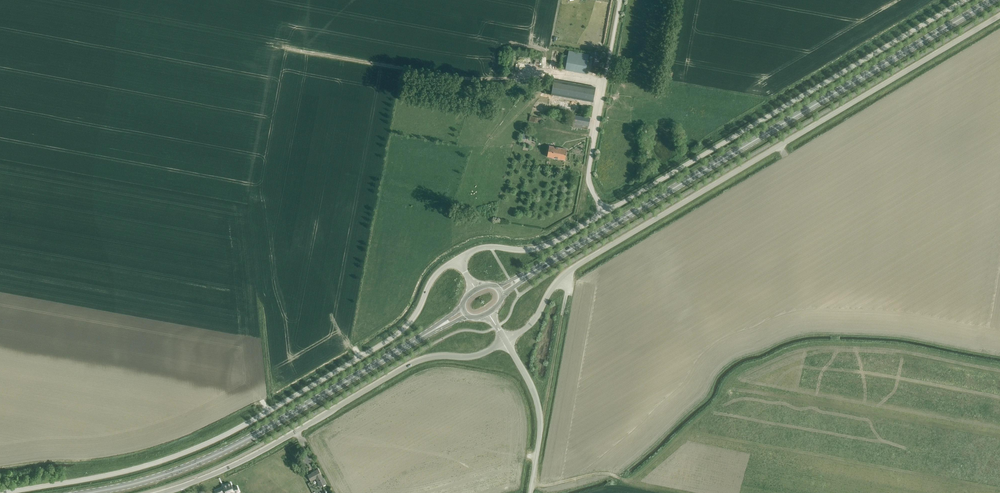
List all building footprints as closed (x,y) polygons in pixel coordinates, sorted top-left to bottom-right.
[(590,54),(570,51),(568,71),(588,73),(590,54)] [(597,74),(601,53),(595,52),(592,73),(597,74)] [(593,102),(595,87),(554,80),(551,95),(593,102)] [(588,129),(590,118),(574,115),(572,127),(588,129)] [(565,160),(567,149),(549,146),(547,157),(565,160)] [(326,484),(318,469),(311,473),(307,475),(310,481),(316,478),(320,487),(326,484)] [(215,490),(216,492),(222,492),(226,492),(234,492),(236,492),(239,492),(238,489),(239,489),(238,488),(238,489),(237,486),(236,486),(237,486),(233,488),(230,482),(230,483),(227,484),(227,486),(224,487),(216,491),(215,490)]
